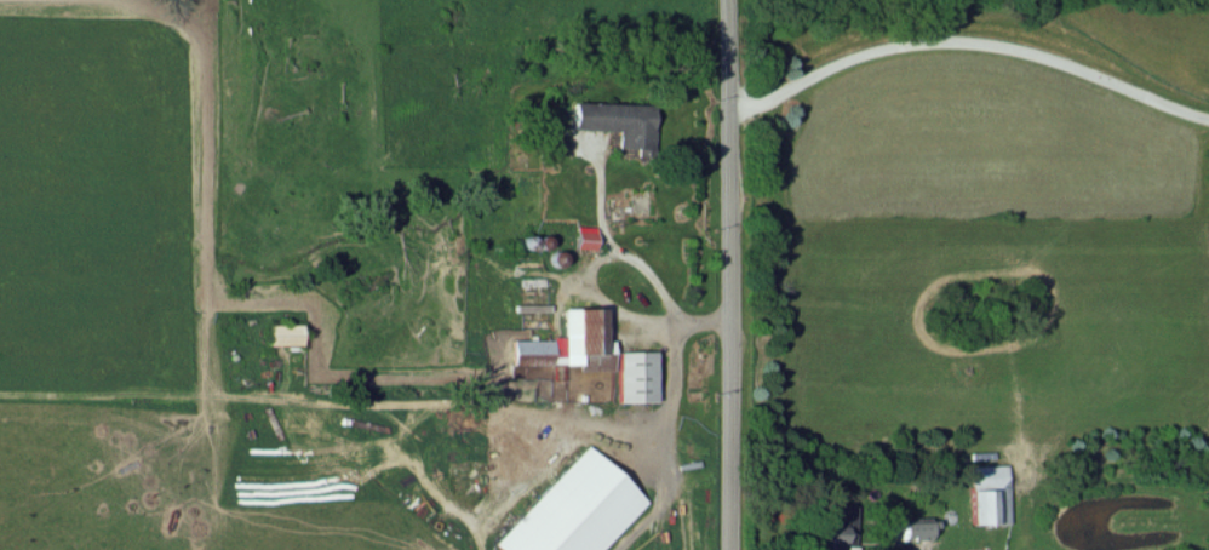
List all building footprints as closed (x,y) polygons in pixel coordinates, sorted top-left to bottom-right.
[(615,147),(649,148),(650,103),(571,101),(570,128),(616,129),(615,147)] [(594,226),(574,225),(573,246),(593,247),(594,226)] [(601,307),(560,308),(561,337),(510,338),(510,364),(577,363),(577,369),(611,369),(610,339),(602,339),(601,307)] [(616,401),(654,400),(652,350),(615,351),(616,401)] [(552,365),(553,380),(577,379),(576,364),(552,365)] [(585,444),(494,543),(502,549),(599,549),(646,500),(585,444)] [(1004,464),(967,465),(969,523),(1006,522),(1004,464)] [(819,504),(819,525),(812,525),(812,549),(843,549),(843,544),(852,545),(853,505),(819,504)] [(931,538),(930,516),(899,517),(899,539),(931,538)]
